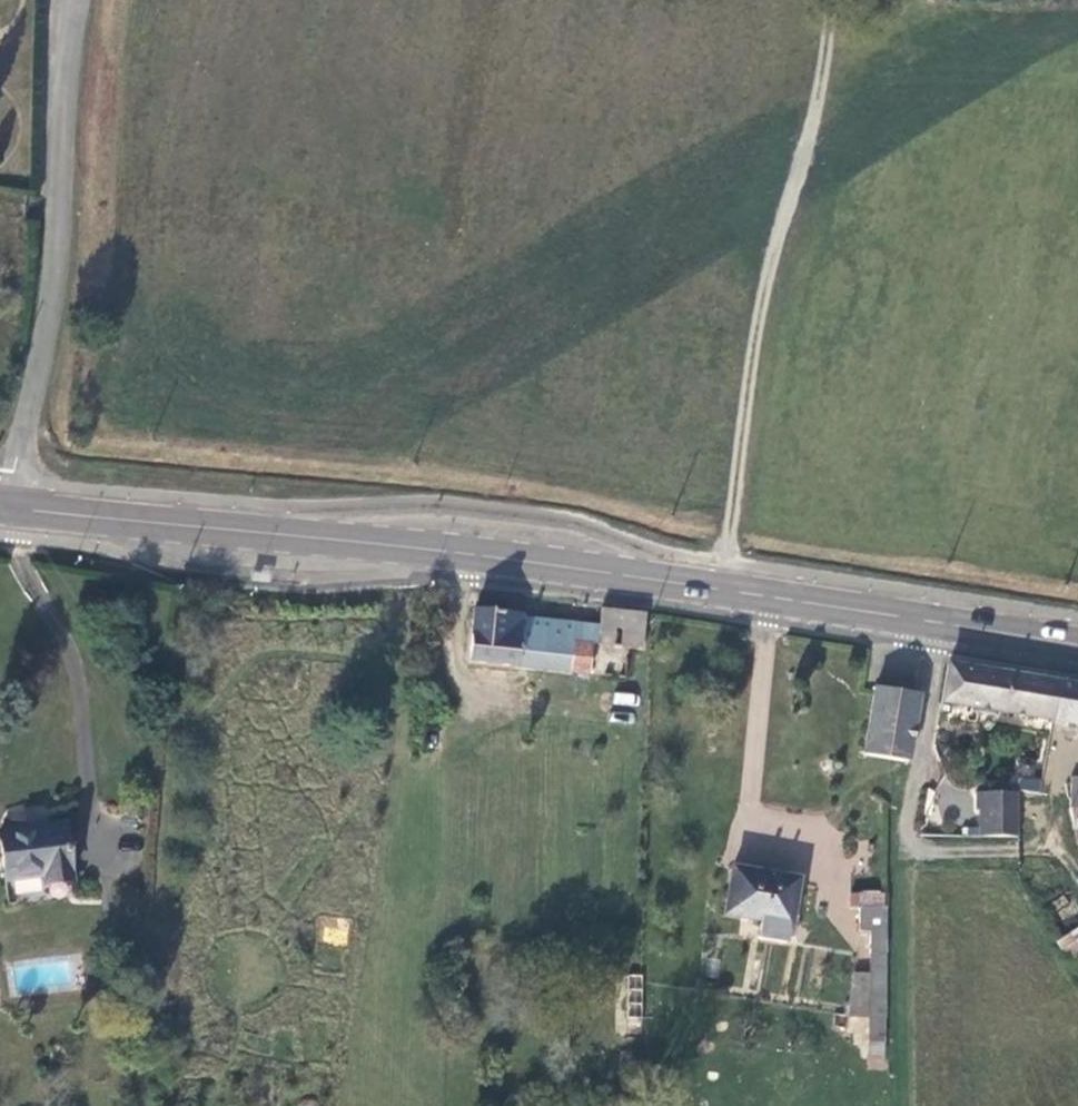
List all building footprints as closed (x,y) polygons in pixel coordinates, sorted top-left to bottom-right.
[(648,614),(604,607),(600,627),(525,618),(522,666),(626,679),(631,650),(644,653),(648,614)] [(526,614),(476,610),(472,660),(522,666),(525,618),(526,614)] [(1062,682),(949,664),(943,702),(1055,721),(1062,682)] [(1062,682),(1055,721),(1077,725),(1077,685),(1062,682)] [(891,760),(908,760),(917,696),(896,693),(878,690),(867,754),(891,760)] [(1012,836),(1009,800),(965,797),(965,810),(971,811),(972,837),(1012,836)] [(69,819),(0,828),(0,846),(5,880),(43,876),(44,885),(76,882),(69,819)] [(799,879),(736,870),(728,916),(764,921),(764,932),(793,936),(794,914),(799,879)] [(871,931),(870,995),(889,995),(888,909),(861,907),(862,931),(871,931)] [(321,916),(318,942),(346,945),(349,920),(321,916)] [(1069,959),(1077,954),(1077,927),(1057,939),(1069,959)] [(644,1021),(645,977),(627,978),(627,1020),(644,1021)] [(871,1038),(889,1039),(889,995),(870,995),(871,1038)] [(643,1039),(644,1021),(627,1020),(627,1038),(643,1039)]
